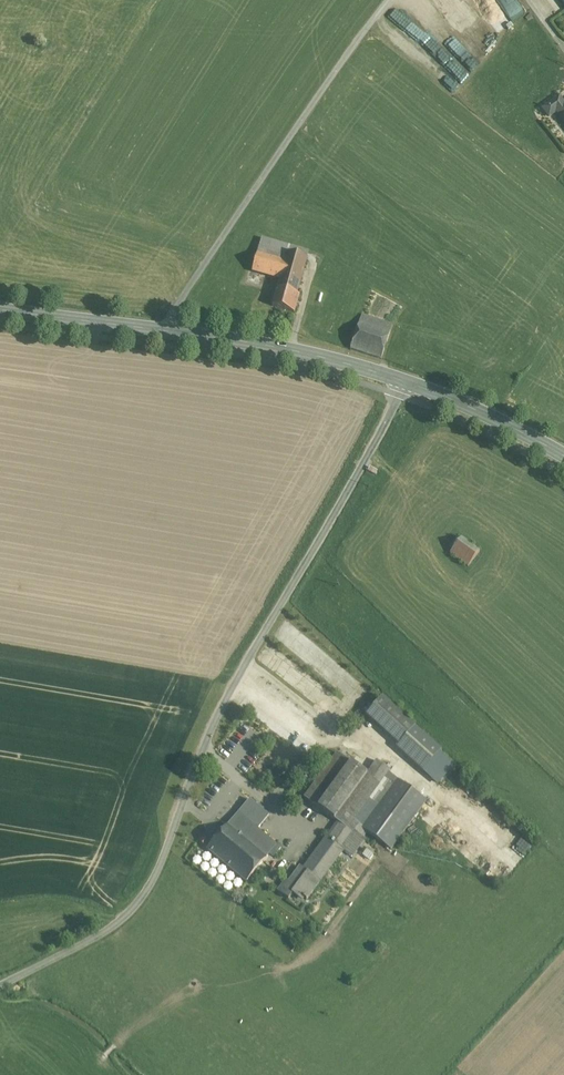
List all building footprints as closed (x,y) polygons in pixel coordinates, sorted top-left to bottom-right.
[(544,110),(549,118),(557,112),(563,107),(563,104),(560,98),(544,110)] [(291,247),(263,238),(259,254),(286,262),(289,254),(291,247)] [(310,252),(291,247),(289,254),(308,259),(310,252)] [(286,262),(259,254),(253,271),(281,279),(286,262)] [(289,254),(286,262),(281,279),(273,306),(295,313),(300,295),(297,294),(308,259),(289,254)] [(393,325),(362,314),(360,323),(390,333),(393,325)] [(390,333),(360,323),(351,349),(381,359),(390,333)] [(479,552),(460,539),(449,554),(467,568),(479,552)] [(415,727),(382,698),(366,716),(398,745),(399,745),(415,727)] [(442,751),(415,727),(399,745),(398,745),(396,747),(423,772),(442,751)] [(338,754),(305,799),(318,808),(334,786),(351,763),(338,754)] [(390,771),(377,761),(367,775),(381,785),(389,774),(390,771)] [(334,786),(318,808),(334,820),(367,775),(351,763),(334,786)] [(381,785),(370,800),(379,806),(398,781),(389,774),(381,785)] [(367,775),(334,820),(340,824),(328,839),(342,849),(352,834),(354,832),(360,825),(354,821),(370,800),(381,785),(367,775)] [(426,802),(398,781),(379,806),(362,829),(368,833),(391,850),(426,802)] [(252,799),(209,850),(251,884),(282,846),(260,828),(272,815),(252,799)] [(370,800),(354,821),(360,825),(354,832),(363,839),(368,833),(362,829),(379,806),(370,800)] [(328,839),(327,838),(319,849),(320,850),(313,860),(311,859),(303,870),(320,882),(343,851),(352,858),(363,842),(352,834),(342,849),(328,839)] [(320,882),(303,870),(302,868),(294,879),(292,878),(289,883),(286,881),(278,892),(288,900),(294,892),(307,901),(320,882)]
